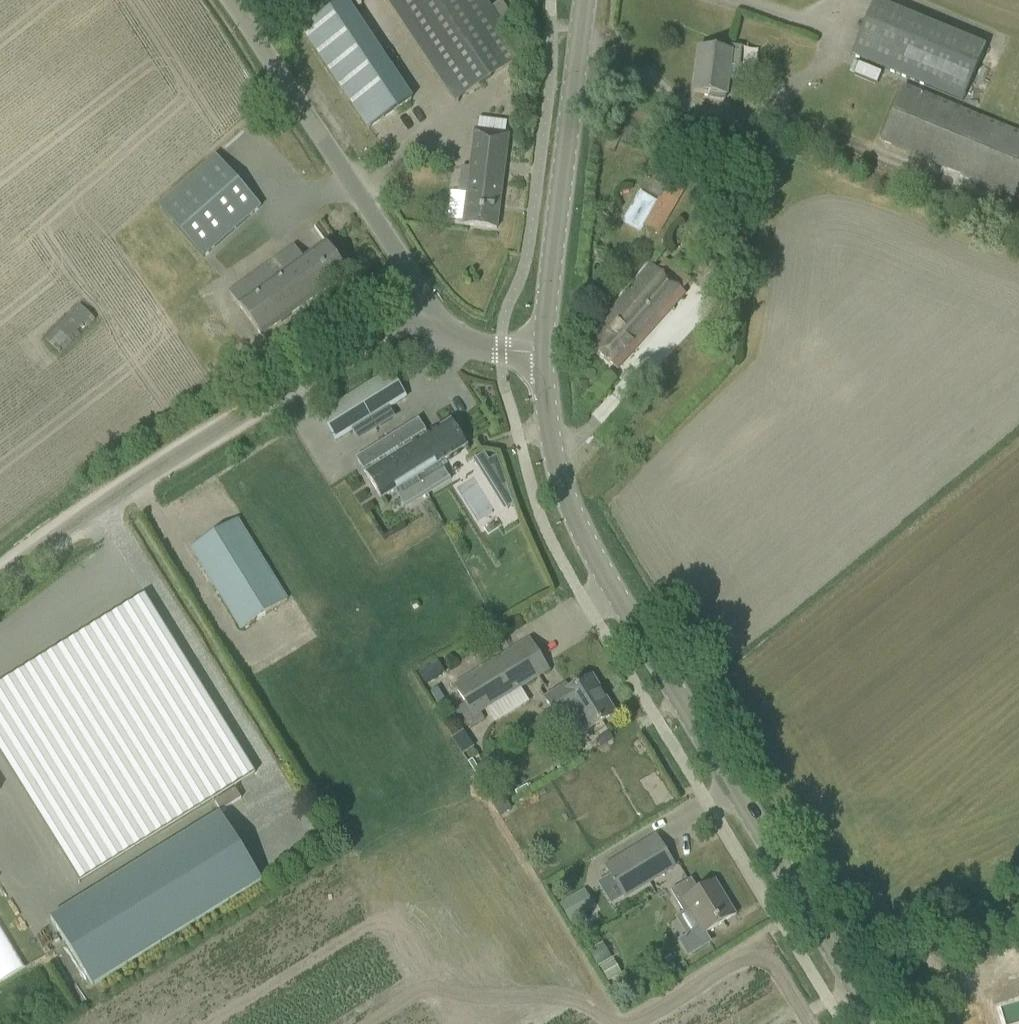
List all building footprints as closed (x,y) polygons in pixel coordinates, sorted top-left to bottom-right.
[(302,28),(368,128),(412,99),(345,0),(344,0),(302,28)] [(456,100),(522,56),(485,0),(389,0),(456,100)] [(962,102),(985,46),(874,0),(873,0),(851,55),(962,102)] [(699,47),(693,92),(709,94),(709,98),(714,99),(720,100),(725,100),(726,96),(727,96),(728,81),(738,82),(742,47),(729,46),(729,50),(699,47)] [(859,64),(854,75),(875,84),(880,73),(859,64)] [(1018,200),(1018,132),(903,84),(879,142),(1018,200)] [(458,193),(466,194),(462,225),(496,230),(509,134),(475,130),(470,168),(462,167),(458,193)] [(215,154),(158,204),(204,257),(261,207),(215,154)] [(658,199),(650,213),(665,222),(673,208),(658,199)] [(229,292),(249,320),(261,336),(348,274),(326,243),(304,259),(294,246),(229,292)] [(707,251),(697,273),(704,279),(715,257),(707,251)] [(584,341),(617,370),(630,355),(685,294),(651,264),(584,341)] [(335,442),(405,398),(389,372),(319,415),(335,442)] [(365,474),(381,499),(466,446),(451,421),(428,435),(418,419),(355,457),(363,470),(364,469),(367,473),(365,474)] [(484,452),(472,459),(489,487),(503,479),(496,456),(489,460),(484,452)] [(190,548),(240,629),(287,600),(237,519),(190,548)] [(79,881),(211,800),(255,775),(145,595),(101,622),(0,684),(0,753),(79,881)] [(465,703),(458,707),(471,728),(485,719),(480,712),(548,670),(529,640),(454,686),(465,703)] [(427,686),(449,672),(441,658),(419,672),(427,686)] [(574,714),(586,732),(613,715),(591,678),(564,694),(562,690),(545,701),(558,723),(574,714)] [(451,739),(461,756),(474,748),(463,731),(451,739)] [(526,785),(515,791),(518,796),(529,790),(526,785)] [(503,796),(492,802),(498,812),(508,806),(503,796)] [(50,918),(92,986),(262,882),(219,814),(50,918)] [(606,867),(625,897),(674,867),(655,836),(638,847),(606,867)] [(689,910),(704,934),(736,915),(715,880),(699,890),(692,878),(670,891),(684,913),(689,910)] [(23,971),(0,926),(0,984),(23,971)] [(602,945),(589,953),(598,967),(611,959),(602,945)] [(613,961),(600,969),(608,981),(621,974),(613,961)]
